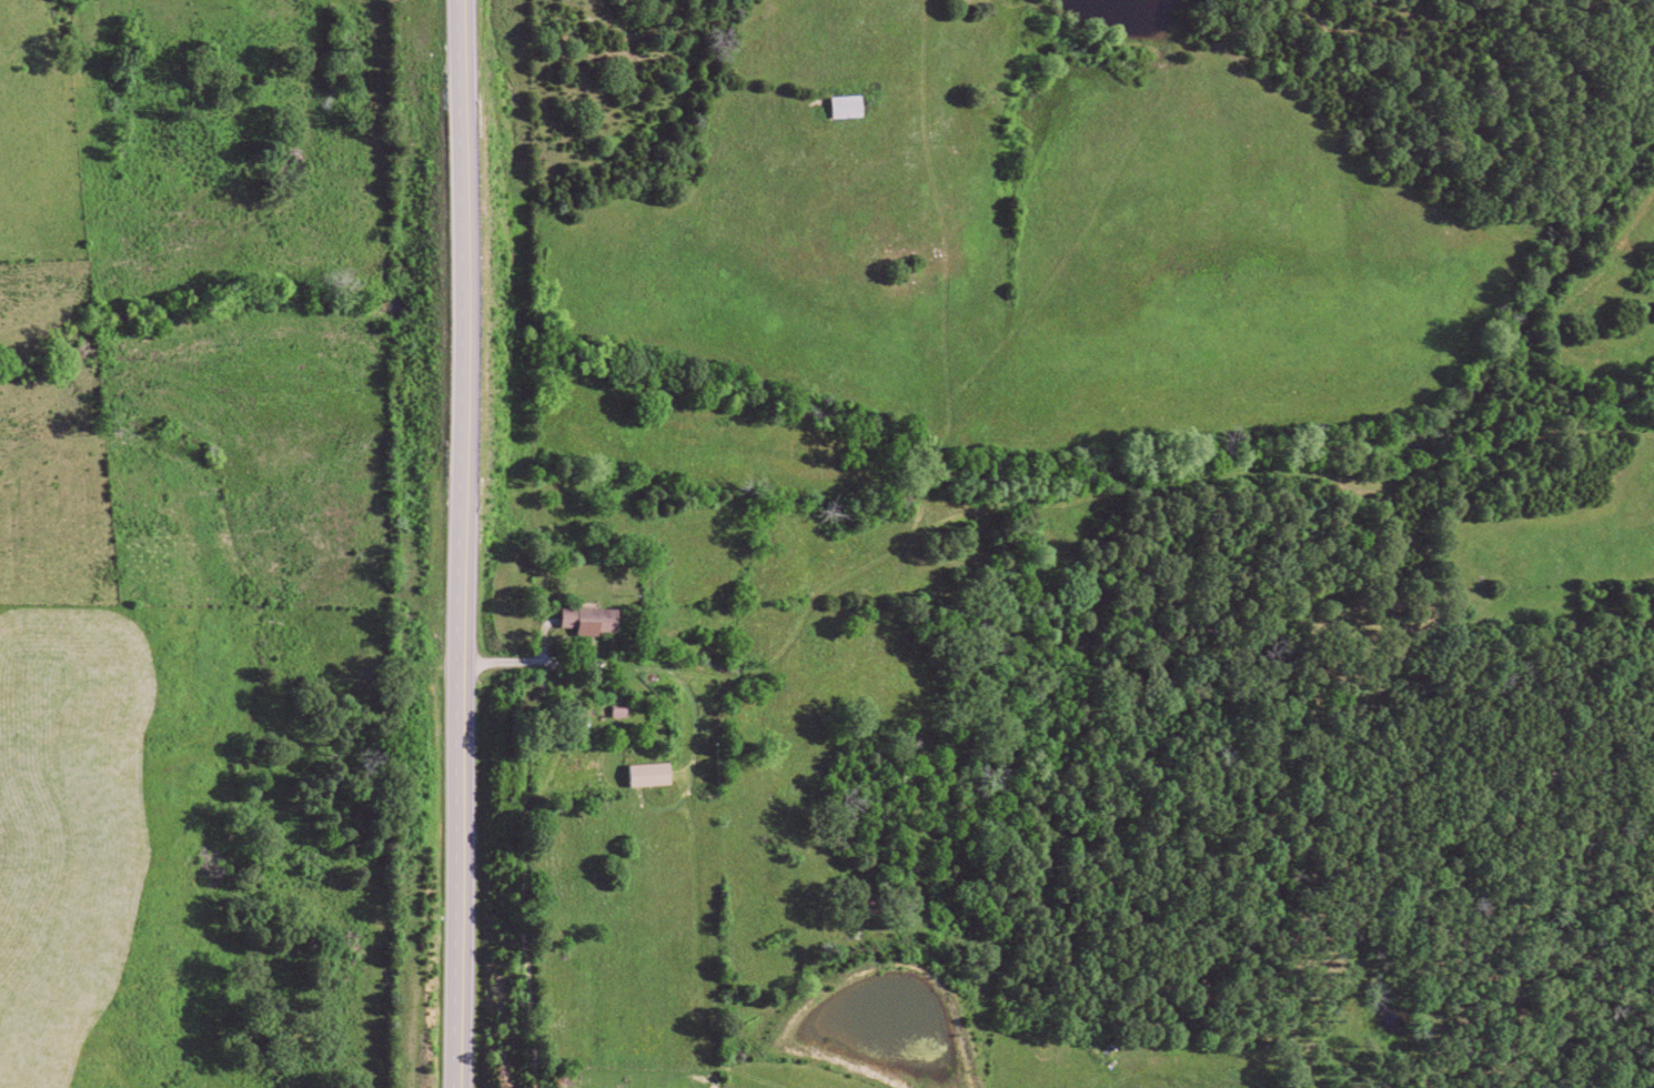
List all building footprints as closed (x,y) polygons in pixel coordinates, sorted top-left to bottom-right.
[(838,95),(839,117),(869,116),(868,94),(838,95)] [(622,633),(623,608),(567,606),(567,625),(584,626),(583,632),(622,633)] [(637,785),(678,784),(677,761),(637,762),(637,785)]
